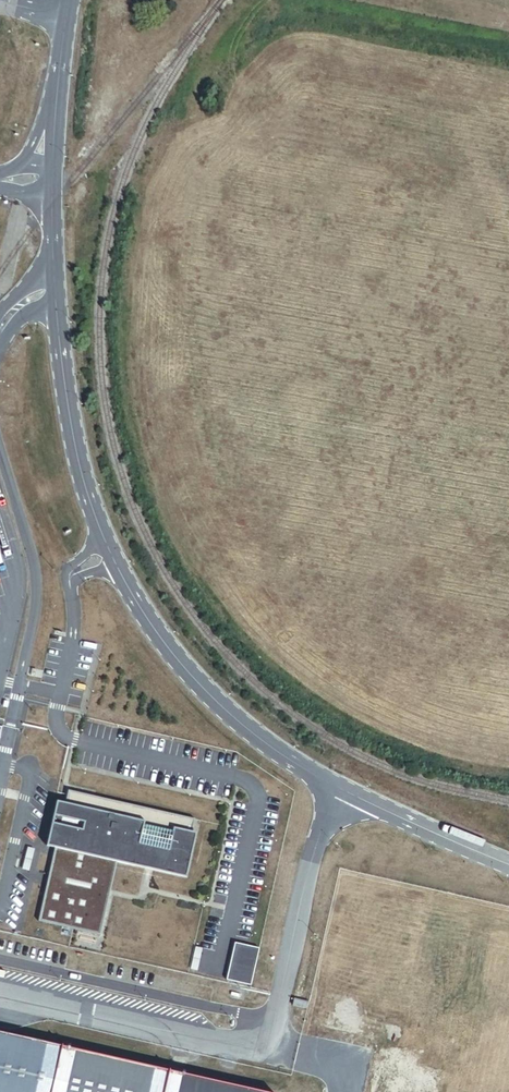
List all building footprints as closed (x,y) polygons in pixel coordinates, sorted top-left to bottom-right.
[(195,820),(69,790),(65,805),(57,803),(54,818),(53,837),(49,837),(47,847),(56,849),(39,922),(101,936),(118,863),(148,870),(188,879),(197,835),(192,834),(195,820)] [(260,948),(234,943),(227,980),(252,985),(260,948)] [(0,1029),(0,1091),(261,1091),(0,1029)]
